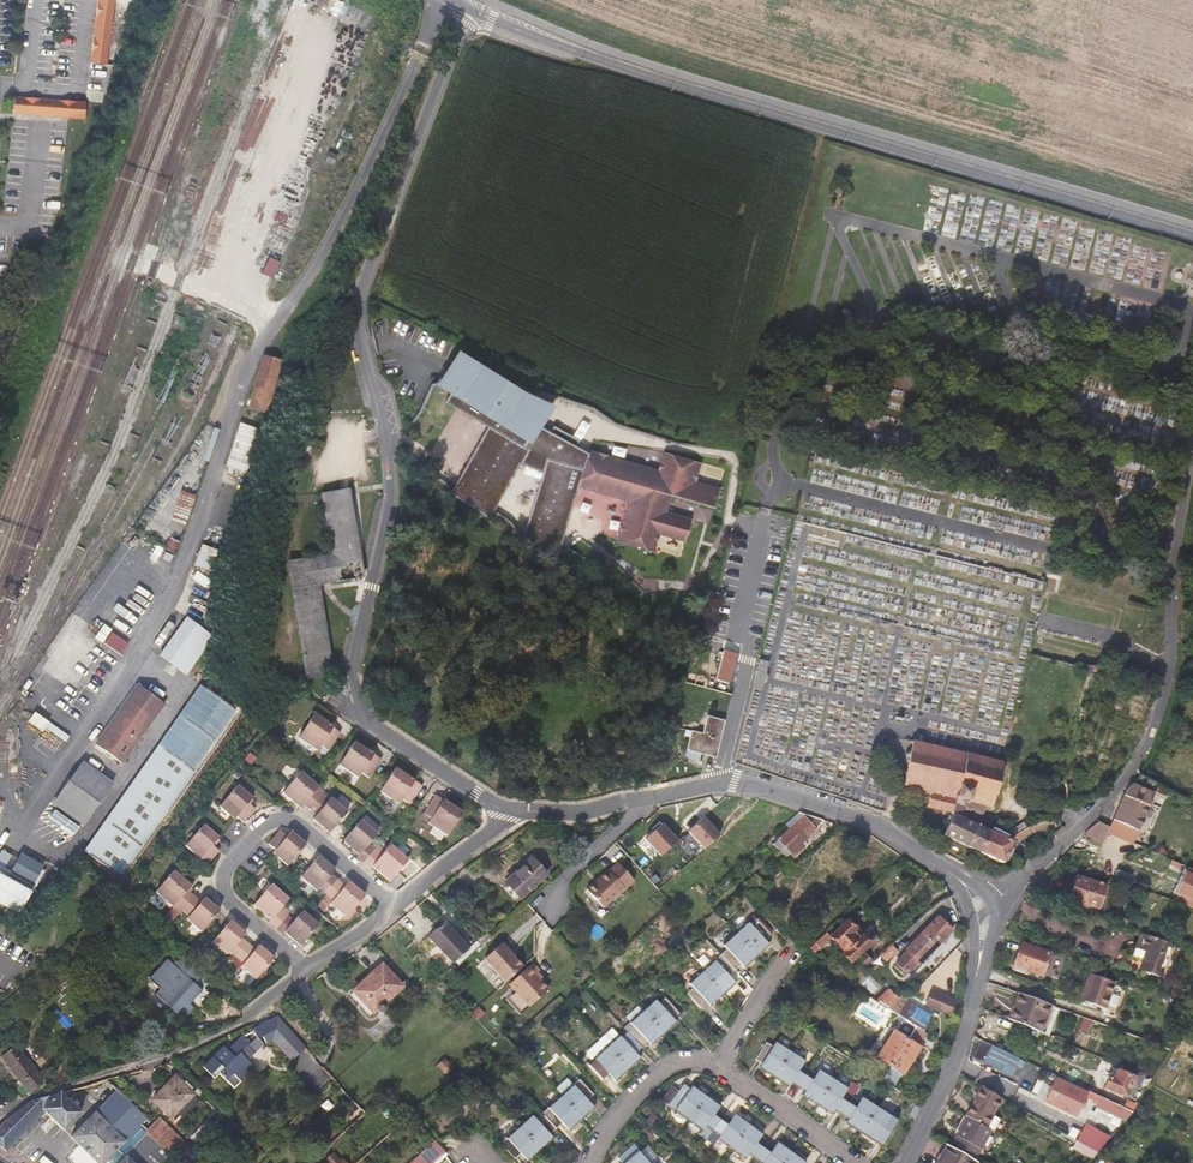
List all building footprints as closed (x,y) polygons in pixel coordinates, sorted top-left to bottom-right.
[(118,0),(101,0),(94,63),(111,65),(118,0)] [(89,106),(39,100),(17,97),(15,114),(37,116),(87,122),(89,106)] [(537,424),(550,402),(461,349),(437,386),(450,395),(447,400),(490,426),(457,486),(495,511),(522,463),(544,473),(527,533),(561,555),(580,488),(630,503),(619,541),(657,552),(662,535),(686,543),(693,519),(669,512),(674,496),(716,508),(721,488),(697,481),(702,463),(665,451),(659,470),(590,450),(589,453),(577,446),(581,441),(555,426),(552,432),(537,424)] [(269,360),(256,406),(274,412),(287,365),(269,360)] [(228,465),(248,472),(262,430),(242,423),(228,465)] [(172,522),(186,526),(196,497),(182,492),(172,522)] [(363,578),(347,493),(320,498),(331,558),(288,566),(309,681),(334,675),(317,587),(363,578)] [(196,565),(214,571),(221,550),(204,544),(196,565)] [(161,656),(181,669),(208,632),(189,618),(161,656)] [(106,644),(122,654),(130,643),(114,632),(106,644)] [(217,638),(208,632),(181,669),(189,676),(217,638)] [(719,661),(732,664),(735,653),(722,650),(719,661)] [(769,659),(759,657),(755,676),(752,687),(761,689),(764,678),(769,659)] [(203,684),(86,851),(112,870),(230,703),(203,684)] [(124,764),(166,704),(139,685),(97,745),(124,764)] [(67,742),(71,736),(36,712),(29,722),(43,732),(46,728),(67,742)] [(699,737),(689,734),(687,740),(685,748),(710,754),(713,755),(715,751),(723,719),(705,714),(701,732),(699,737)] [(339,732),(312,715),(297,738),(316,751),(319,746),(327,751),(339,732)] [(690,728),(689,734),(699,737),(701,732),(690,728)] [(1001,762),(1002,760),(999,759),(998,762),(967,754),(968,751),(965,750),(965,752),(964,754),(954,750),(955,747),(952,747),(951,750),(941,748),(942,744),(940,743),(939,747),(929,744),(930,741),(927,740),(926,744),(915,741),(916,737),(914,737),(913,740),(909,739),(909,742),(912,742),(909,752),(907,752),(906,754),(909,755),(906,769),(902,769),(902,771),(905,772),(903,782),(900,781),(899,783),(902,784),(902,787),(904,788),(905,784),(917,787),(928,790),(925,806),(950,812),(961,817),(963,807),(979,811),(981,804),(988,806),(987,809),(989,810),(990,805),(993,794),(997,795),(1012,798),(1017,777),(999,773),(1001,765),(1004,765),(1004,763),(1001,762)] [(380,759),(354,742),(338,765),(358,778),(361,773),(368,778),(380,759)] [(956,744),(955,747),(954,750),(964,754),(965,752),(965,750),(968,751),(967,754),(998,762),(999,759),(1002,760),(1002,756),(995,754),(956,744)] [(676,763),(666,761),(663,771),(673,773),(676,763)] [(79,764),(49,804),(81,828),(111,788),(79,764)] [(288,785),(281,793),(285,795),(299,807),(303,802),(309,808),(321,795),(323,792),(321,790),(294,767),(293,768),(291,768),(289,768),(286,767),(285,765),(276,775),(288,785)] [(421,785),(394,768),(386,780),(379,791),(398,804),(399,804),(401,800),(401,799),(409,804),(421,785)] [(1166,793),(1169,788),(1156,782),(1154,788),(1166,793)] [(1153,792),(1131,783),(1125,789),(1121,799),(1117,809),(1113,819),(1137,829),(1153,792)] [(218,806),(233,819),(235,816),(242,822),(243,820),(254,808),(247,803),(251,798),(236,785),(218,806)] [(913,802),(925,806),(928,790),(917,787),(913,802)] [(321,795),(309,808),(316,814),(312,819),(328,833),(346,812),(330,798),(328,801),(321,795)] [(462,812),(434,795),(422,814),(430,819),(427,823),(447,836),(462,812)] [(986,828),(961,817),(950,812),(939,835),(976,852),(976,851),(986,828)] [(815,830),(822,819),(813,816),(804,813),(777,837),(792,854),(804,844),(802,841),(815,830)] [(1023,820),(1026,827),(1029,825),(1045,817),(1035,814),(1023,820)] [(703,816),(688,830),(704,847),(718,834),(703,816)] [(1029,825),(1033,830),(1037,835),(1054,820),(1045,817),(1029,825)] [(376,833),(358,818),(340,839),(353,850),(358,854),(355,856),(363,863),(378,846),(371,840),(376,833)] [(1134,837),(1137,829),(1113,819),(1109,826),(1134,837)] [(1106,835),(1109,826),(1097,822),(1087,828),(1106,835)] [(677,839),(661,823),(645,838),(660,855),(677,839)] [(217,837),(202,824),(184,845),(206,864),(214,854),(217,850),(211,845),(217,837)] [(1013,841),(1033,830),(1029,825),(1026,827),(1005,838),(1010,840),(1013,841)] [(1010,840),(1005,838),(986,828),(976,851),(976,852),(999,862),(1010,840)] [(297,838),(290,832),(286,836),(279,830),(267,844),(274,849),(274,850),(271,853),(287,865),(305,845),(297,838)] [(408,861),(390,845),(384,852),(378,846),(363,863),(370,869),(372,867),(377,870),(390,882),(408,861)] [(532,855),(506,880),(522,896),(548,871),(532,855)] [(323,896),(336,880),(330,874),(334,870),(325,862),(318,856),(300,877),(323,896)] [(15,857),(5,875),(25,887),(35,868),(15,857)] [(606,868),(585,887),(601,905),(632,878),(617,860),(607,869),(606,868)] [(40,870),(37,878),(45,883),(49,875),(40,870)] [(1192,872),(1190,872),(1182,893),(1184,894),(1192,897),(1192,870),(1192,872)] [(190,886),(172,871),(154,892),(178,913),(193,896),(190,893),(186,890),(190,886)] [(5,875),(0,872),(0,906),(14,913),(28,888),(25,887),(5,875)] [(1077,876),(1068,898),(1096,908),(1104,885),(1077,876)] [(359,891),(347,882),(343,886),(336,880),(323,896),(326,899),(345,916),(364,895),(359,891)] [(275,928),(287,914),(280,908),(288,898),(272,884),(254,905),(265,915),(269,919),(267,921),(275,928)] [(33,892),(28,902),(32,905),(37,895),(33,892)] [(1184,894),(1181,903),(1192,906),(1192,897),(1184,894)] [(218,911),(203,898),(200,902),(196,899),(193,896),(178,913),(200,932),(218,911)] [(294,920),(287,914),(275,928),(282,934),(285,932),(289,935),(300,945),(318,924),(302,910),(294,920)] [(919,935),(933,949),(940,942),(942,944),(946,940),(943,937),(950,931),(936,917),(919,935)] [(747,921),(734,933),(754,956),(767,944),(762,939),(768,934),(754,918),(749,923),(747,921)] [(244,933),(229,921),(211,942),(233,960),(247,943),(244,941),(240,938),(244,933)] [(444,922),(429,937),(453,962),(467,948),(444,922)] [(848,922),(831,938),(844,952),(842,955),(851,964),(839,975),(845,980),(849,983),(851,981),(860,973),(861,972),(853,963),(864,953),(871,947),(848,922)] [(742,968),(754,956),(734,933),(721,945),(725,949),(720,955),(733,970),(739,965),(742,968)] [(831,938),(826,933),(814,945),(819,950),(831,938)] [(1170,980),(1182,948),(1139,933),(1134,947),(1143,950),(1137,969),(1170,980)] [(902,954),(914,965),(915,967),(921,960),(924,963),(928,958),(926,956),(933,949),(919,935),(901,953),(902,954)] [(484,958),(506,982),(523,966),(509,950),(512,948),(505,940),(484,958)] [(272,958),(258,945),(254,949),(251,947),(247,943),(233,960),(254,979),(272,958)] [(1048,953),(1020,943),(1012,965),(1041,975),(1048,953)] [(179,972),(166,984),(165,982),(155,993),(178,1013),(180,1012),(184,1016),(192,1007),(188,1003),(200,990),(191,982),(202,970),(180,950),(168,962),(179,972)] [(880,967),(892,957),(886,951),(874,961),(880,967)] [(872,963),(864,953),(853,963),(861,972),(872,963)] [(914,965),(902,954),(892,965),(903,976),(914,965)] [(728,975),(733,970),(720,955),(714,960),(713,959),(700,971),(721,994),(734,982),(728,975)] [(533,962),(510,983),(530,1005),(548,988),(535,974),(539,970),(533,962)] [(832,975),(836,972),(825,964),(822,967),(832,975)] [(384,967),(352,997),(372,1019),(404,989),(384,967)] [(708,1006),(721,994),(700,971),(687,984),(689,986),(684,990),(698,1005),(703,1001),(708,1006)] [(864,979),(860,973),(851,981),(855,986),(864,979)] [(1115,982),(1090,973),(1080,999),(1106,1008),(1115,982)] [(878,1001),(887,1008),(896,998),(888,991),(878,1001)] [(1019,992),(1008,1018),(1012,1020),(1030,1027),(1036,1029),(1040,1020),(1044,1021),(1052,1004),(1019,992)] [(652,997),(640,1009),(661,1032),(673,1020),(669,1015),(674,1010),(660,994),(654,1000),(652,997)] [(931,1017),(898,997),(896,998),(887,1008),(886,1009),(903,1019),(922,1031),(931,1017)] [(630,1026),(625,1031),(639,1047),(644,1042),(648,1045),(661,1032),(640,1009),(626,1022),(630,1026)] [(214,1076),(219,1072),(234,1086),(255,1065),(249,1057),(256,1050),(249,1043),(251,1040),(260,1036),(264,1042),(271,1039),(290,1060),(304,1046),(275,1015),(256,1025),(256,1028),(244,1034),(243,1033),(228,1048),(224,1045),(203,1065),(214,1076)] [(888,1065),(900,1073),(927,1034),(922,1031),(903,1019),(894,1032),(893,1031),(876,1057),(888,1065)] [(1026,1038),(1030,1027),(1012,1020),(1008,1031),(1026,1038)] [(616,1035),(604,1046),(625,1069),(638,1058),(633,1052),(639,1047),(625,1031),(618,1037),(616,1035)] [(981,1039),(973,1056),(985,1062),(988,1056),(999,1061),(1004,1063),(1010,1053),(981,1039)] [(757,1068),(772,1077),(789,1051),(774,1042),(771,1047),(765,1043),(754,1060),(760,1063),(757,1068)] [(44,1077),(17,1043),(2,1054),(29,1093),(44,1077)] [(40,1057),(43,1055),(34,1044),(32,1046),(40,1057)] [(612,1082),(625,1069),(604,1046),(591,1058),(592,1060),(587,1065),(601,1081),(606,1076),(612,1082)] [(804,1061),(789,1051),(772,1077),(787,1087),(791,1083),(797,1087),(807,1070),(801,1066),(804,1061)] [(994,1071),(999,1061),(988,1056),(985,1062),(973,1056),(972,1060),(994,1071)] [(36,1060),(48,1073),(50,1070),(40,1057),(36,1060)] [(444,1057),(437,1063),(444,1072),(451,1065),(444,1057)] [(891,1086),(900,1073),(888,1065),(880,1079),(889,1085),(891,1086)] [(1113,1076),(1110,1074),(1105,1085),(1126,1095),(1135,1077),(1116,1068),(1113,1076)] [(814,1075),(807,1070),(797,1087),(803,1091),(800,1096),(815,1105),(832,1078),(818,1069),(814,1075)] [(152,1099),(170,1117),(193,1093),(176,1076),(152,1099)] [(1055,1077),(1044,1101),(1075,1116),(1087,1092),(1055,1077)] [(847,1087),(832,1078),(815,1105),(830,1114),(833,1110),(839,1114),(850,1097),(844,1093),(847,1087)] [(578,1079),(559,1096),(580,1119),(593,1107),(587,1100),(592,1095),(578,1079)] [(669,1112),(685,1124),(704,1097),(689,1086),(685,1091),(680,1087),(665,1107),(670,1110),(669,1112)] [(9,1097),(0,1087),(0,1099),(3,1102),(9,1097)] [(69,1135),(98,1162),(102,1162),(137,1127),(142,1122),(147,1116),(118,1087),(95,1111),(94,1111),(69,1135)] [(982,1088),(966,1118),(967,1119),(985,1128),(1002,1099),(982,1088)] [(61,1091),(32,1101),(5,1120),(0,1126),(0,1146),(6,1150),(44,1110),(61,1127),(79,1110),(61,1091)] [(559,1096),(540,1113),(554,1129),(560,1123),(567,1130),(580,1119),(559,1096)] [(856,1101),(850,1097),(839,1114),(846,1117),(843,1122),(859,1132),(876,1106),(860,1096),(856,1101)] [(719,1108),(704,1097),(685,1124),(700,1134),(703,1129),(710,1133),(722,1116),(716,1112),(719,1108)] [(916,1115),(920,1105),(917,1103),(915,1101),(910,1112),(916,1115)] [(1113,1112),(1126,1119),(1130,1113),(1132,1111),(1116,1103),(1113,1112)] [(891,1115),(876,1106),(859,1132),(874,1142),(878,1136),(883,1139),(894,1123),(888,1119),(891,1115)] [(529,1112),(516,1125),(539,1149),(552,1137),(549,1134),(554,1129),(540,1113),(535,1118),(529,1112)] [(728,1121),(722,1116),(710,1133),(715,1137),(713,1140),(729,1152),(748,1126),(732,1115),(728,1121)] [(118,1162),(168,1162),(174,1156),(176,1159),(190,1145),(161,1116),(154,1124),(149,1129),(148,1130),(149,1131),(145,1135),(118,1162)] [(652,1131),(658,1124),(649,1117),(643,1123),(652,1131)] [(977,1158),(991,1132),(985,1128),(967,1119),(953,1145),(977,1158)] [(137,1127),(145,1135),(149,1131),(148,1130),(149,1129),(142,1122),(137,1127)] [(525,1161),(539,1149),(516,1125),(503,1136),(504,1138),(499,1143),(513,1158),(519,1154),(525,1161)] [(761,1136),(748,1126),(729,1152),(742,1162),(746,1157),(752,1162),(765,1144),(759,1140),(761,1136)] [(765,1144),(752,1162),(754,1162),(782,1162),(790,1153),(776,1143),(771,1149),(765,1144)] [(932,1162),(974,1162),(975,1162),(942,1144),(932,1162)] [(637,1154),(635,1153),(634,1153),(628,1147),(614,1159),(617,1162),(644,1162),(637,1154)] [(643,1148),(637,1154),(644,1162),(649,1162),(653,1159),(643,1148)] [(790,1153),(782,1162),(803,1162),(790,1153)]
